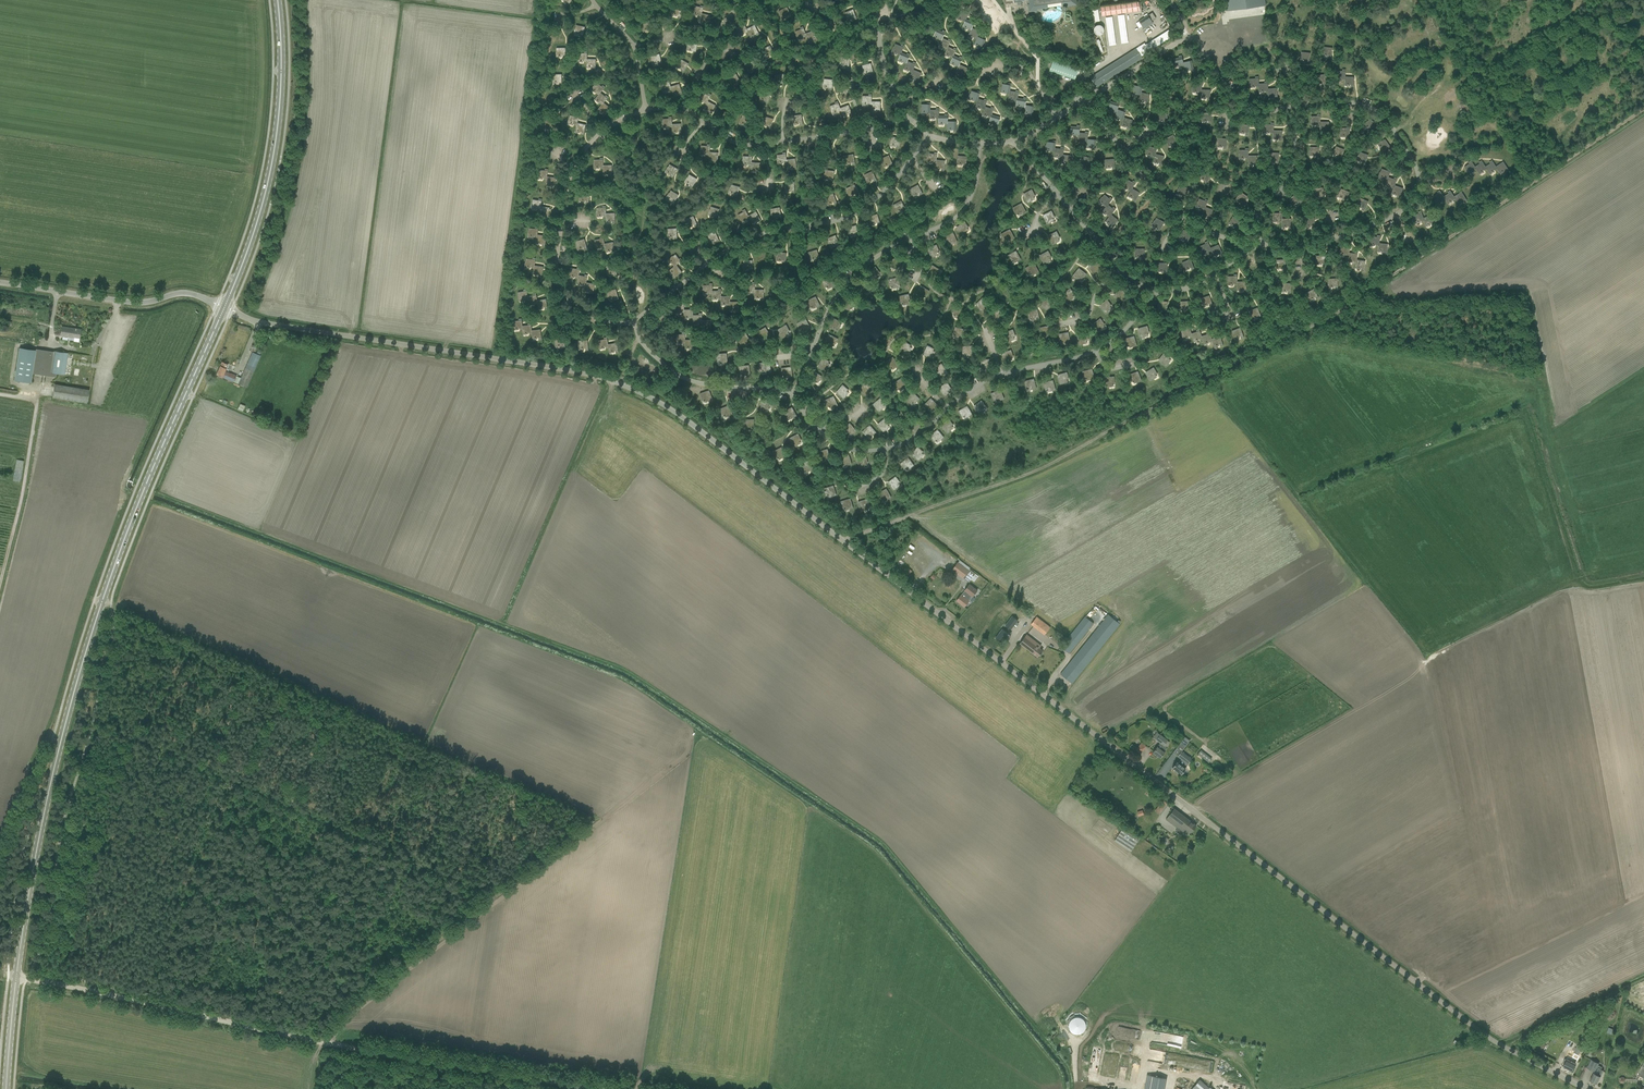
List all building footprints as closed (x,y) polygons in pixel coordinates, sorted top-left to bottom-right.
[(1030,4),(1028,5),(1029,12),(1036,11),(1036,9),(1042,8),(1057,6),(1060,6),(1063,5),(1063,7),(1062,8),(1063,10),(1064,11),(1065,11),(1067,9),(1067,8),(1066,7),(1065,5),(1067,5),(1068,6),(1077,5),(1076,0),(1029,0),(1030,4)] [(1227,11),(1266,6),(1265,0),(1225,0),(1227,11)] [(1102,16),(1118,14),(1134,11),(1140,11),(1139,2),(1117,5),(1104,6),(1100,7),(1101,15),(1102,16)] [(702,13),(702,11),(704,6),(701,5),(700,7),(694,6),(692,15),(693,13),(695,14),(696,14),(698,15),(701,16),(702,13)] [(674,6),(672,16),(672,14),(675,14),(675,15),(676,15),(678,15),(678,18),(681,18),(682,11),(683,8),(674,6)] [(787,7),(779,11),(783,20),(782,18),(784,17),(785,17),(785,16),(788,15),(789,17),(791,16),(788,9),(787,7)] [(1098,8),(1091,9),(1092,21),(1099,21),(1098,8)] [(854,20),(857,19),(854,12),(853,9),(845,12),(848,22),(848,19),(850,19),(851,19),(851,18),(853,17),(854,20)] [(960,10),(956,19),(956,20),(957,18),(959,18),(959,19),(960,19),(963,20),(962,21),(965,22),(966,19),(969,13),(966,11),(966,13),(960,10)] [(701,16),(699,23),(700,21),(702,21),(702,22),(703,22),(703,21),(706,22),(705,25),(708,25),(710,18),(710,15),(702,13),(701,16)] [(1150,14),(1139,21),(1144,29),(1153,23),(1152,21),(1156,18),(1152,13),(1150,14)] [(1118,14),(1121,43),(1128,42),(1125,14),(1118,14)] [(1113,16),(1105,17),(1108,45),(1116,44),(1113,16)] [(972,28),(975,21),(972,20),(971,22),(966,19),(965,22),(962,28),(963,26),(965,27),(966,28),(966,27),(968,29),(970,30),(971,30),(972,28)] [(650,20),(641,23),(643,32),(644,32),(643,30),(645,29),(645,30),(646,30),(646,29),(649,29),(649,31),(652,30),(650,23),(650,20)] [(834,20),(825,22),(829,32),(828,30),(830,29),(831,29),(834,28),(835,30),(837,29),(835,22),(834,20)] [(745,33),(748,32),(747,29),(745,26),(743,22),(741,24),(742,25),(736,28),(741,37),(740,35),(742,34),(743,34),(743,33),(745,32),(745,33)] [(576,25),(574,35),(575,33),(577,33),(578,34),(578,33),(580,34),(580,36),(583,37),(584,30),(585,27),(576,25)] [(754,25),(747,29),(748,32),(751,38),(750,36),(752,35),(753,35),(753,34),(755,33),(757,35),(759,34),(756,27),(754,25)] [(1092,34),(1102,33),(1102,25),(1092,25),(1092,34)] [(804,37),(806,36),(805,34),(804,31),(803,27),(800,28),(801,29),(795,31),(799,41),(798,38),(800,38),(801,38),(801,37),(803,36),(804,37)] [(977,37),(978,37),(981,30),(978,29),(977,30),(972,28),(971,30),(970,30),(968,37),(969,35),(971,36),(972,36),(974,37),(974,38),(976,39),(977,37)] [(1144,43),(1142,45),(1090,78),(1096,87),(1103,83),(1142,58),(1141,56),(1174,35),(1171,28),(1145,45),(1144,43)] [(937,29),(933,38),(934,36),(936,37),(936,38),(937,38),(939,39),(941,41),(942,38),(946,31),(943,30),(942,32),(937,29)] [(814,30),(805,34),(806,36),(809,43),(808,41),(810,40),(811,40),(814,39),(815,41),(817,40),(814,32),(814,30)] [(976,39),(973,45),(974,46),(974,44),(976,44),(976,45),(977,45),(980,46),(979,48),(981,49),(986,40),(978,37),(977,37),(976,39)] [(948,47),(951,40),(948,39),(948,40),(942,38),(941,41),(938,47),(939,45),(941,46),(942,47),(942,46),(945,47),(944,48),(947,49),(948,47)] [(689,42),(687,51),(688,49),(690,49),(690,50),(691,50),(693,50),(693,53),(696,53),(697,46),(698,43),(689,42)] [(901,53),(904,46),(901,45),(901,46),(895,44),(892,51),(891,53),(892,53),(893,51),(895,52),(894,52),(895,53),(895,52),(898,53),(898,54),(900,55),(901,53)] [(762,49),(766,58),(765,56),(767,55),(768,56),(768,55),(771,54),(772,56),(774,55),(771,48),(770,45),(762,49)] [(954,55),(954,56),(957,49),(954,48),(953,49),(948,47),(947,49),(944,56),(945,54),(947,55),(948,55),(950,56),(950,57),(952,58),(954,55)] [(1332,48),(1323,47),(1322,56),(1322,57),(1322,54),(1325,55),(1326,55),(1328,55),(1328,58),(1331,58),(1332,48)] [(566,48),(557,48),(557,58),(557,56),(559,55),(559,56),(560,56),(560,55),(563,55),(563,58),(566,58),(566,51),(566,48)] [(584,62),(587,62),(587,59),(587,52),(584,52),(584,53),(578,53),(578,63),(578,61),(580,61),(581,61),(584,61),(584,62)] [(1301,52),(1300,62),(1301,60),(1303,60),(1304,60),(1306,60),(1306,63),(1309,63),(1310,53),(1301,52)] [(907,61),(910,54),(907,53),(907,55),(901,53),(900,55),(897,61),(898,62),(898,60),(900,60),(900,61),(901,61),(904,62),(903,63),(906,64),(907,61)] [(651,56),(653,66),(653,63),(655,63),(656,63),(658,62),(659,64),(662,64),(660,56),(659,54),(651,56)] [(959,64),(962,58),(960,56),(959,58),(954,56),(954,55),(952,58),(949,64),(950,64),(951,62),(953,63),(952,64),(953,64),(956,65),(955,66),(958,67),(959,64)] [(1179,58),(1173,59),(1175,68),(1175,66),(1177,66),(1178,66),(1181,65),(1181,66),(1183,65),(1183,62),(1181,55),(1179,56),(1179,58)] [(840,58),(840,67),(840,65),(843,65),(843,66),(844,66),(844,65),(846,65),(846,68),(849,68),(849,60),(849,58),(840,58)] [(587,62),(587,69),(587,67),(589,67),(590,67),(593,67),(593,69),(596,69),(596,59),(587,59),(587,62)] [(689,64),(681,59),(676,67),(676,68),(677,66),(679,67),(680,68),(680,67),(682,69),(681,71),(683,72),(687,66),(689,64)] [(1079,68),(1053,59),(1049,71),(1075,79),(1076,76),(1079,68)] [(745,64),(749,73),(748,71),(750,70),(751,70),(751,69),(753,68),(754,71),(757,69),(754,62),(753,60),(745,64)] [(909,71),(912,72),(913,70),(916,63),(913,62),(913,63),(907,61),(906,64),(903,70),(904,68),(906,69),(907,70),(907,69),(910,70),(909,71)] [(1183,65),(1185,72),(1185,70),(1187,69),(1187,70),(1188,70),(1188,69),(1190,69),(1191,71),(1194,70),(1192,61),(1183,62),(1183,65)] [(870,74),(873,73),(871,66),(871,63),(862,65),(864,75),(865,75),(864,73),(866,72),(866,73),(867,72),(870,71),(870,74)] [(960,76),(963,77),(967,68),(959,64),(958,67),(955,73),(956,71),(958,72),(959,73),(961,74),(960,76)] [(1342,79),(1345,80),(1345,79),(1345,77),(1345,69),(1342,69),(1342,71),(1336,71),(1336,81),(1336,78),(1338,79),(1339,79),(1342,79)] [(912,72),(909,79),(910,77),(912,78),(913,78),(916,79),(915,81),(917,82),(921,73),(913,70),(912,72)] [(553,74),(553,84),(553,82),(555,82),(556,82),(559,82),(559,84),(562,84),(562,74),(553,74)] [(728,78),(733,87),(733,86),(732,84),(734,83),(734,84),(735,83),(737,82),(738,84),(741,83),(737,76),(736,74),(728,78)] [(775,76),(777,85),(777,83),(779,83),(780,83),(780,82),(782,82),(783,84),(786,84),(784,76),(783,74),(775,76)] [(1316,75),(1316,85),(1316,83),(1318,82),(1319,83),(1319,82),(1322,82),(1322,85),(1325,85),(1325,74),(1316,75)] [(1258,84),(1259,84),(1258,76),(1255,77),(1255,78),(1249,79),(1250,89),(1250,86),(1252,86),(1252,87),(1253,87),(1253,86),(1256,86),(1256,87),(1259,87),(1258,84)] [(1354,77),(1345,77),(1345,79),(1345,80),(1344,87),(1345,87),(1345,84),(1347,84),(1347,85),(1348,85),(1348,84),(1351,85),(1350,87),(1353,87),(1354,77)] [(833,80),(824,79),(823,89),(823,86),(826,87),(827,87),(829,87),(829,90),(832,90),(833,82),(833,80)] [(669,90),(671,89),(672,89),(671,87),(670,83),(669,80),(666,80),(666,82),(661,84),(663,93),(664,93),(663,91),(665,90),(665,91),(666,90),(669,89),(669,90)] [(1268,89),(1267,81),(1264,82),(1264,83),(1259,84),(1258,84),(1259,87),(1259,94),(1259,91),(1261,91),(1261,92),(1262,92),(1262,91),(1265,91),(1265,92),(1268,92),(1268,89)] [(1193,84),(1192,93),(1193,91),(1195,91),(1195,92),(1196,92),(1196,91),(1198,91),(1198,92),(1201,92),(1201,90),(1202,82),(1199,82),(1199,84),(1193,84)] [(600,93),(605,87),(603,85),(602,86),(597,83),(591,90),(592,89),(594,90),(595,91),(597,92),(596,93),(599,95),(600,93)] [(1010,91),(1011,84),(1008,83),(1008,85),(1002,84),(1000,93),(1001,93),(1001,91),(1003,92),(1004,92),(1007,92),(1006,93),(1009,94),(1010,91)] [(679,84),(671,87),(672,89),(671,89),(673,96),(674,96),(673,94),(675,93),(676,93),(679,92),(679,95),(682,94),(680,86),(679,84)] [(1141,92),(1143,85),(1140,85),(1139,86),(1134,85),(1132,95),(1132,93),(1134,93),(1135,94),(1135,93),(1138,94),(1138,95),(1140,95),(1141,95),(1141,92)] [(1268,92),(1268,99),(1269,99),(1268,96),(1271,96),(1271,97),(1272,96),(1274,96),(1274,98),(1277,98),(1277,88),(1268,89),(1268,92)] [(1017,98),(1018,98),(1019,91),(1016,90),(1016,92),(1010,91),(1009,94),(1008,101),(1009,98),(1011,99),(1012,99),(1014,99),(1014,100),(1017,101),(1017,98)] [(1210,90),(1201,90),(1201,92),(1201,99),(1201,97),(1203,97),(1203,98),(1204,98),(1204,97),(1207,97),(1207,100),(1210,100),(1210,90)] [(770,93),(762,91),(759,101),(760,99),(762,99),(762,100),(763,100),(763,99),(766,100),(765,103),(768,103),(770,96),(770,93)] [(978,99),(980,92),(978,91),(977,93),(971,91),(968,100),(969,100),(969,98),(971,99),(972,99),(975,100),(975,101),(977,101),(978,99)] [(704,102),(706,104),(708,101),(709,99),(711,95),(709,93),(708,95),(702,92),(698,101),(699,99),(701,100),(702,101),(702,100),(704,102)] [(1141,95),(1140,95),(1139,102),(1140,100),(1142,100),(1142,101),(1143,101),(1145,101),(1145,104),(1148,104),(1150,94),(1141,92),(1141,95)] [(600,103),(602,105),(604,103),(608,97),(606,95),(605,96),(600,93),(599,95),(594,100),(596,99),(597,100),(598,101),(600,102),(600,103)] [(869,104),(871,104),(871,102),(872,102),(872,98),(872,94),(869,94),(869,96),(863,96),(863,106),(863,103),(865,103),(865,104),(866,104),(866,103),(869,103),(869,104)] [(560,99),(551,97),(549,107),(550,105),(552,105),(553,106),(553,105),(555,106),(555,108),(558,109),(560,99)] [(1025,105),(1026,98),(1024,97),(1023,99),(1018,98),(1017,98),(1017,101),(1016,108),(1016,105),(1018,106),(1019,106),(1022,106),(1022,107),(1024,108),(1025,108),(1025,105)] [(985,107),(987,100),(984,99),(984,101),(978,99),(977,101),(975,108),(976,106),(978,107),(979,107),(982,108),(981,109),(984,109),(985,107)] [(706,104),(703,110),(704,108),(706,109),(707,110),(707,109),(709,111),(708,113),(711,114),(714,108),(716,105),(708,101),(706,104)] [(838,112),(841,111),(840,108),(839,105),(838,101),(835,102),(835,104),(830,106),(833,115),(834,115),(833,113),(835,112),(835,113),(836,112),(838,111),(838,112)] [(1110,101),(1108,108),(1108,111),(1108,109),(1110,109),(1110,110),(1111,110),(1114,110),(1114,111),(1116,112),(1117,109),(1120,102),(1117,101),(1116,103),(1110,101)] [(877,112),(880,112),(880,104),(880,102),(872,102),(871,102),(871,104),(871,111),(872,111),(872,109),(874,109),(874,110),(875,110),(875,109),(877,109),(877,112)] [(602,105),(597,110),(599,109),(601,110),(600,110),(601,111),(603,112),(602,114),(604,116),(610,108),(604,103),(602,105)] [(921,104),(921,112),(924,112),(927,112),(927,113),(930,113),(930,110),(930,103),(927,103),(927,104),(921,104)] [(841,111),(844,117),(843,115),(845,114),(845,115),(846,114),(848,113),(849,115),(852,114),(849,107),(848,105),(840,108),(841,111)] [(1034,106),(1025,105),(1025,108),(1024,108),(1024,112),(1030,113),(1029,116),(1032,116),(1034,106)] [(984,109),(982,116),(983,114),(985,115),(986,115),(988,116),(988,117),(991,117),(992,115),(994,108),(991,107),(991,108),(985,107),(984,109)] [(936,110),(930,110),(930,113),(930,120),(930,118),(932,118),(933,118),(936,118),(939,118),(939,116),(939,108),(936,108),(936,110)] [(1124,117),(1126,110),(1123,110),(1123,111),(1117,109),(1116,112),(1114,119),(1115,117),(1117,117),(1117,118),(1118,118),(1120,118),(1120,119),(1123,120),(1124,117)] [(1167,113),(1158,114),(1159,123),(1159,121),(1161,121),(1162,121),(1165,121),(1165,123),(1168,123),(1167,113)] [(1211,113),(1202,113),(1202,123),(1202,121),(1204,121),(1205,121),(1208,121),(1208,123),(1211,123),(1211,113)] [(945,124),(947,124),(947,121),(948,121),(948,114),(945,114),(945,116),(939,116),(939,118),(938,125),(939,125),(939,123),(941,123),(941,124),(942,124),(942,123),(945,123),(945,124)] [(1320,122),(1320,114),(1317,114),(1317,116),(1311,116),(1311,126),(1311,124),(1313,124),(1314,124),(1317,124),(1317,125),(1320,125),(1320,122)] [(577,123),(579,116),(576,115),(576,117),(570,115),(568,125),(568,123),(571,123),(571,124),(572,123),(574,124),(574,125),(577,125),(577,123)] [(742,115),(739,124),(740,124),(740,122),(742,123),(743,124),(743,123),(746,124),(745,127),(748,128),(750,121),(751,118),(742,115)] [(801,115),(792,116),(794,125),(794,123),(796,123),(797,123),(799,123),(800,125),(803,125),(802,117),(801,115)] [(994,126),(997,127),(1000,117),(992,115),(991,117),(989,122),(992,123),(991,123),(992,123),(995,124),(994,126)] [(765,116),(762,126),(763,124),(765,124),(765,125),(766,125),(768,125),(767,128),(770,129),(773,121),(773,119),(765,116)] [(669,127),(672,127),(672,124),(672,121),(672,117),(669,117),(669,119),(663,119),(663,129),(664,129),(663,127),(666,127),(667,127),(667,126),(669,126),(669,127)] [(1132,120),(1124,117),(1123,120),(1121,127),(1122,125),(1124,125),(1124,126),(1125,126),(1127,126),(1126,129),(1129,130),(1132,120)] [(1370,119),(1363,126),(1365,125),(1367,126),(1366,126),(1367,127),(1369,128),(1367,130),(1370,132),(1377,125),(1370,119)] [(549,131),(552,131),(554,122),(545,120),(543,129),(544,127),(546,127),(546,128),(547,128),(549,128),(549,131)] [(956,121),(948,121),(947,121),(947,124),(947,131),(947,129),(950,129),(951,129),(953,129),(953,132),(956,132),(956,121)] [(1329,122),(1320,122),(1320,125),(1320,132),(1320,129),(1322,129),(1322,130),(1323,130),(1323,129),(1326,129),(1326,132),(1329,132),(1329,122)] [(577,125),(575,132),(576,130),(578,131),(579,131),(581,131),(581,134),(584,135),(586,125),(577,123),(577,125)] [(1270,133),(1273,133),(1273,130),(1273,123),(1271,123),(1270,124),(1264,124),(1264,134),(1264,132),(1267,132),(1268,132),(1270,132),(1270,133)] [(672,127),(672,134),(673,134),(673,132),(675,132),(676,132),(678,131),(679,134),(681,134),(681,126),(681,124),(672,124),(672,127)] [(1240,124),(1239,134),(1240,132),(1242,132),(1243,132),(1245,132),(1245,135),(1248,135),(1249,125),(1240,124)] [(1079,133),(1080,125),(1077,125),(1077,127),(1071,126),(1070,136),(1070,134),(1072,134),(1073,135),(1073,134),(1076,134),(1076,135),(1079,135),(1079,133)] [(1340,128),(1340,138),(1341,138),(1341,136),(1343,136),(1344,136),(1346,136),(1346,138),(1349,138),(1349,128),(1340,128)] [(1273,133),(1273,140),(1273,138),(1275,138),(1276,138),(1279,138),(1279,141),(1282,141),(1282,131),(1273,130),(1273,133)] [(1087,139),(1088,132),(1085,131),(1085,133),(1079,133),(1079,135),(1078,142),(1079,140),(1081,140),(1081,141),(1082,141),(1084,141),(1084,142),(1087,142),(1087,139)] [(1165,139),(1169,148),(1170,147),(1169,145),(1171,144),(1171,145),(1172,144),(1171,144),(1174,143),(1175,145),(1178,144),(1173,135),(1165,139)] [(901,138),(892,137),(890,146),(891,144),(893,144),(893,145),(894,145),(896,145),(896,148),(899,148),(900,141),(901,138)] [(1217,148),(1217,146),(1219,146),(1220,146),(1223,146),(1223,149),(1226,149),(1226,139),(1217,138),(1217,148)] [(1096,140),(1087,139),(1087,142),(1086,149),(1087,149),(1087,147),(1089,147),(1090,147),(1093,147),(1092,150),(1095,150),(1096,140)] [(1380,150),(1382,152),(1390,147),(1385,139),(1377,145),(1379,144),(1380,146),(1380,147),(1380,146),(1382,149),(1380,150)] [(1055,148),(1056,141),(1053,141),(1052,142),(1046,142),(1046,149),(1046,151),(1046,152),(1046,149),(1048,150),(1049,150),(1052,150),(1052,151),(1054,151),(1055,148)] [(706,154),(709,155),(709,152),(710,152),(710,149),(710,145),(707,144),(707,146),(701,145),(700,155),(701,153),(703,153),(703,154),(704,154),(704,153),(706,154)] [(1155,154),(1156,154),(1157,147),(1155,146),(1154,148),(1148,146),(1146,156),(1147,154),(1149,154),(1149,155),(1150,155),(1152,155),(1152,156),(1155,157),(1155,154)] [(1336,146),(1332,155),(1333,153),(1335,154),(1335,155),(1336,155),(1339,156),(1338,158),(1340,159),(1344,150),(1336,146)] [(1060,157),(1062,157),(1063,157),(1063,155),(1064,147),(1061,147),(1061,149),(1055,148),(1054,151),(1054,158),(1054,156),(1056,156),(1057,157),(1057,156),(1060,156),(1060,157)] [(1310,147),(1310,157),(1310,154),(1312,155),(1313,155),(1316,155),(1316,157),(1319,157),(1319,147),(1310,147)] [(1245,158),(1248,158),(1248,156),(1248,148),(1245,148),(1245,150),(1239,150),(1239,160),(1239,158),(1242,158),(1243,158),(1245,158)] [(709,155),(709,162),(709,159),(711,160),(712,160),(715,160),(715,162),(717,163),(718,156),(718,153),(710,152),(709,152),(709,155)] [(784,163),(787,162),(786,160),(787,160),(786,157),(786,152),(783,153),(783,154),(777,155),(778,165),(778,163),(780,162),(780,163),(781,163),(781,162),(784,162),(784,163)] [(936,160),(937,152),(934,152),(934,154),(928,153),(927,163),(928,161),(930,161),(931,161),(933,161),(933,162),(936,163),(936,160)] [(1360,152),(1356,161),(1357,159),(1359,160),(1360,161),(1360,160),(1363,161),(1362,163),(1365,165),(1368,155),(1360,152)] [(1270,153),(1269,162),(1270,160),(1272,160),(1272,161),(1273,161),(1273,160),(1275,160),(1275,163),(1278,163),(1279,153),(1270,153)] [(853,154),(844,156),(846,165),(846,163),(848,163),(849,163),(852,162),(852,165),(855,164),(854,157),(853,154)] [(1155,157),(1153,163),(1154,161),(1156,162),(1157,163),(1157,162),(1159,163),(1159,165),(1161,166),(1164,156),(1156,154),(1155,154),(1155,157)] [(752,159),(752,155),(749,155),(749,156),(743,156),(742,166),(743,166),(743,164),(745,164),(746,164),(749,164),(749,165),(751,165),(752,162),(752,159)] [(881,159),(884,168),(885,168),(884,166),(886,165),(887,165),(887,164),(889,163),(890,166),(893,165),(890,158),(889,155),(881,159)] [(1063,157),(1062,157),(1062,164),(1062,165),(1062,162),(1064,163),(1065,163),(1068,163),(1068,165),(1071,166),(1072,156),(1063,155),(1063,157)] [(963,166),(966,167),(967,156),(958,156),(957,165),(957,163),(960,163),(960,164),(961,164),(963,164),(963,166)] [(1080,156),(1083,157),(1082,159),(1082,160),(1082,163),(1079,162),(1079,165),(1089,167),(1090,158),(1080,156)] [(1257,156),(1248,156),(1248,158),(1248,165),(1248,163),(1250,163),(1250,164),(1251,164),(1251,163),(1254,163),(1254,166),(1257,166),(1257,156)] [(600,168),(603,168),(603,165),(603,158),(600,158),(600,160),(594,160),(594,170),(594,167),(597,167),(597,168),(598,168),(598,167),(600,167),(600,168)] [(795,158),(787,160),(786,160),(787,162),(788,169),(787,167),(790,167),(791,167),(793,166),(794,169),(797,169),(796,161),(795,158)] [(1114,159),(1105,160),(1106,169),(1106,167),(1108,167),(1109,167),(1112,167),(1112,169),(1115,169),(1114,159)] [(945,161),(936,160),(936,163),(935,170),(936,167),(938,168),(939,168),(941,168),(941,171),(944,171),(945,161)] [(1480,163),(1475,167),(1477,169),(1476,169),(1480,175),(1481,175),(1479,173),(1481,172),(1482,172),(1482,171),(1484,170),(1485,171),(1487,169),(1485,167),(1486,167),(1482,160),(1479,162),(1480,163)] [(1495,170),(1497,169),(1496,167),(1496,166),(1492,160),(1489,162),(1490,163),(1486,167),(1485,167),(1487,169),(1491,175),(1490,173),(1492,172),(1493,171),(1492,171),(1495,170)] [(1474,171),(1476,169),(1477,169),(1475,167),(1471,161),(1469,162),(1470,164),(1465,167),(1470,175),(1469,173),(1471,172),(1472,172),(1472,171),(1474,170),(1474,171)] [(751,165),(751,172),(751,170),(753,170),(754,170),(757,170),(757,173),(760,173),(760,165),(760,163),(752,162),(751,165)] [(1497,169),(1501,175),(1500,173),(1502,172),(1503,171),(1505,170),(1506,172),(1509,170),(1503,162),(1496,166),(1496,167),(1497,169)] [(678,169),(670,164),(665,173),(666,171),(668,172),(668,173),(669,173),(671,174),(670,176),(673,178),(676,171),(678,169)] [(603,168),(603,175),(603,173),(605,173),(606,173),(609,173),(609,175),(612,175),(612,165),(603,165),(603,168)] [(547,176),(547,177),(548,169),(545,169),(545,171),(539,170),(538,179),(538,177),(540,178),(541,178),(544,178),(544,179),(547,179),(547,176)] [(1388,177),(1391,170),(1388,169),(1387,171),(1381,169),(1378,178),(1379,176),(1381,177),(1382,177),(1385,178),(1384,179),(1387,180),(1388,177)] [(825,170),(824,180),(825,177),(827,178),(828,178),(830,178),(830,181),(833,181),(834,174),(834,171),(825,170)] [(864,175),(868,184),(867,182),(869,181),(870,181),(870,180),(873,179),(874,182),(876,180),(872,171),(864,175)] [(1205,171),(1199,179),(1200,177),(1202,178),(1203,179),(1205,180),(1204,182),(1206,184),(1212,176),(1205,171)] [(697,179),(689,174),(684,183),(685,183),(686,181),(688,182),(687,183),(688,183),(691,184),(689,186),(692,188),(696,181),(697,179)] [(547,179),(546,186),(546,184),(548,184),(548,185),(549,185),(549,184),(552,185),(552,187),(554,188),(556,178),(547,177),(547,176),(547,179)] [(1394,185),(1397,178),(1394,177),(1394,179),(1388,177),(1387,180),(1385,186),(1385,184),(1388,185),(1387,185),(1388,186),(1388,185),(1391,186),(1391,187),(1393,188),(1394,185)] [(1128,190),(1130,191),(1131,191),(1132,188),(1132,189),(1136,182),(1133,181),(1132,182),(1127,179),(1122,188),(1123,186),(1125,187),(1126,188),(1128,189),(1128,190)] [(794,182),(785,182),(786,192),(786,190),(788,190),(789,190),(792,190),(792,192),(795,192),(794,184),(794,182)] [(731,184),(728,194),(729,194),(729,192),(731,192),(731,193),(732,193),(735,194),(734,196),(737,197),(739,190),(740,187),(731,184)] [(855,185),(846,188),(850,197),(849,195),(851,194),(852,195),(852,194),(855,193),(856,195),(858,194),(855,185)] [(918,185),(910,189),(915,198),(915,197),(914,196),(916,195),(917,194),(919,193),(920,195),(923,194),(918,185)] [(1176,194),(1177,195),(1177,192),(1179,193),(1179,194),(1180,194),(1183,194),(1182,197),(1185,198),(1188,188),(1180,185),(1176,194)] [(1403,188),(1394,185),(1393,188),(1391,194),(1391,195),(1392,192),(1394,193),(1394,194),(1395,194),(1397,194),(1396,197),(1399,198),(1403,188)] [(1323,187),(1314,189),(1315,198),(1315,196),(1317,196),(1318,196),(1321,195),(1321,198),(1324,198),(1323,187)] [(1140,193),(1132,189),(1132,188),(1131,191),(1130,191),(1127,197),(1128,195),(1130,196),(1130,197),(1131,197),(1133,198),(1132,200),(1135,202),(1140,193)] [(1032,189),(1025,193),(1025,194),(1025,195),(1024,196),(1028,203),(1031,201),(1031,200),(1035,198),(1033,194),(1034,193),(1032,189)] [(1337,198),(1338,196),(1340,197),(1341,197),(1344,198),(1343,200),(1345,201),(1349,192),(1341,189),(1337,198)] [(671,190),(666,199),(667,197),(669,198),(670,199),(672,200),(671,202),(673,204),(677,197),(679,195),(671,190)] [(1443,200),(1445,199),(1444,197),(1444,196),(1440,190),(1437,192),(1438,193),(1433,197),(1439,205),(1437,203),(1439,202),(1440,202),(1440,201),(1442,200),(1443,200)] [(1449,193),(1444,196),(1444,197),(1445,199),(1449,205),(1448,203),(1450,202),(1451,202),(1451,201),(1453,200),(1456,199),(1454,197),(1450,190),(1448,192),(1449,193)] [(581,192),(580,202),(580,200),(582,200),(582,201),(583,201),(583,200),(586,201),(586,203),(588,204),(590,194),(581,192)] [(1241,192),(1235,200),(1236,200),(1237,198),(1239,200),(1238,200),(1239,201),(1239,200),(1242,202),(1240,204),(1243,206),(1248,197),(1241,192)] [(1462,192),(1454,197),(1456,199),(1459,205),(1460,205),(1458,203),(1460,202),(1461,202),(1461,201),(1463,200),(1465,202),(1467,200),(1462,192)] [(1296,193),(1289,199),(1296,207),(1294,205),(1296,203),(1296,204),(1297,203),(1299,201),(1300,203),(1302,201),(1296,193)] [(825,197),(828,206),(829,206),(828,204),(830,203),(831,203),(833,202),(834,204),(837,203),(833,194),(825,197)] [(1104,205),(1106,207),(1108,205),(1112,199),(1110,197),(1109,198),(1104,195),(1098,202),(1100,201),(1101,202),(1102,203),(1104,204),(1104,205)] [(1360,198),(1356,207),(1357,205),(1359,206),(1360,206),(1362,207),(1361,209),(1364,211),(1368,202),(1360,198)] [(533,200),(531,209),(532,209),(532,207),(534,207),(534,208),(535,208),(538,208),(538,209),(540,209),(541,206),(542,199),(539,199),(539,200),(533,200)] [(1202,209),(1204,210),(1205,207),(1208,200),(1205,199),(1205,201),(1199,199),(1195,208),(1196,208),(1196,206),(1198,207),(1199,207),(1202,208),(1202,209)] [(893,205),(898,214),(898,213),(897,212),(899,211),(900,210),(902,209),(903,211),(906,210),(901,201),(893,205)] [(1020,204),(1012,208),(1014,211),(1016,211),(1018,215),(1022,213),(1022,214),(1026,212),(1022,205),(1021,206),(1020,205),(1020,204)] [(1107,215),(1109,217),(1111,214),(1111,215),(1116,209),(1113,207),(1112,208),(1108,205),(1106,207),(1101,212),(1102,212),(1103,211),(1105,212),(1105,213),(1108,214),(1107,215)] [(540,209),(539,216),(540,214),(542,214),(542,215),(543,215),(543,214),(546,215),(545,217),(548,218),(550,208),(541,206),(540,209)] [(603,216),(606,216),(606,213),(606,206),(603,206),(603,208),(597,208),(597,218),(597,216),(600,216),(603,215),(603,216)] [(711,207),(708,216),(709,214),(711,215),(712,215),(715,216),(714,218),(717,219),(720,209),(711,207)] [(771,209),(773,219),(772,216),(775,216),(778,215),(779,218),(781,217),(780,207),(771,209)] [(1214,210),(1205,207),(1204,210),(1202,216),(1203,214),(1205,215),(1205,216),(1206,215),(1208,216),(1207,219),(1210,220),(1214,210)] [(747,219),(750,218),(748,216),(745,209),(742,210),(743,212),(738,215),(742,223),(743,223),(742,221),(744,220),(744,221),(745,220),(744,220),(747,219)] [(1051,210),(1044,214),(1045,215),(1044,216),(1043,217),(1047,224),(1051,222),(1050,221),(1054,219),(1052,215),(1053,214),(1051,210)] [(756,211),(748,216),(750,218),(753,224),(752,222),(754,221),(754,222),(755,221),(757,220),(758,222),(761,220),(756,211)] [(1273,213),(1273,223),(1273,221),(1276,221),(1277,221),(1279,221),(1282,221),(1282,219),(1282,211),(1279,211),(1279,213),(1273,213)] [(1423,218),(1421,211),(1418,212),(1419,214),(1413,216),(1416,225),(1417,225),(1416,223),(1418,222),(1419,222),(1421,221),(1422,221),(1424,221),(1423,218)] [(615,213),(606,213),(606,216),(606,223),(606,221),(609,221),(612,221),(612,223),(615,223),(615,213)] [(869,217),(872,226),(871,224),(873,223),(873,224),(874,223),(877,222),(877,225),(880,224),(877,214),(869,217)] [(1118,220),(1111,215),(1111,214),(1109,217),(1105,222),(1106,221),(1108,222),(1109,223),(1111,224),(1109,226),(1112,228),(1118,220)] [(1432,215),(1423,218),(1424,221),(1426,227),(1427,227),(1426,225),(1428,224),(1428,225),(1429,224),(1431,223),(1432,226),(1435,225),(1432,215)] [(693,216),(685,220),(689,229),(688,227),(690,226),(691,226),(691,225),(694,224),(695,226),(697,225),(693,216)] [(1229,225),(1230,223),(1232,224),(1232,225),(1233,225),(1235,226),(1234,228),(1237,229),(1241,220),(1233,216),(1229,225)] [(1156,218),(1151,226),(1152,226),(1153,225),(1155,226),(1154,226),(1155,226),(1158,227),(1157,230),(1159,231),(1164,222),(1156,218)] [(1305,218),(1305,228),(1306,228),(1306,226),(1308,226),(1309,226),(1311,226),(1311,228),(1314,228),(1314,218),(1305,218)] [(1282,221),(1282,228),(1282,226),(1284,226),(1284,227),(1285,227),(1285,226),(1288,226),(1288,229),(1291,229),(1291,219),(1282,219),(1282,221)] [(964,221),(958,226),(959,227),(959,228),(958,229),(962,235),(966,233),(965,232),(968,229),(966,225),(967,224),(964,221)] [(856,225),(847,228),(850,237),(850,235),(852,234),(852,235),(853,234),(855,233),(856,236),(859,235),(856,225)] [(534,237),(537,237),(537,238),(537,235),(538,227),(535,227),(535,229),(529,228),(528,238),(529,236),(531,236),(532,236),(534,236),(534,237)] [(667,229),(668,239),(668,237),(670,236),(670,237),(671,237),(671,236),(674,236),(674,239),(677,238),(676,228),(667,229)] [(1009,231),(1008,230),(1001,234),(1003,238),(1004,237),(1006,241),(1010,239),(1011,240),(1015,238),(1011,231),(1010,232),(1009,231)] [(1183,230),(1179,239),(1180,237),(1182,238),(1183,239),(1183,238),(1185,239),(1184,242),(1187,243),(1191,234),(1183,230)] [(707,235),(711,244),(710,242),(712,241),(713,241),(715,239),(717,242),(719,240),(715,231),(707,235)] [(1050,237),(1049,238),(1053,245),(1056,243),(1055,242),(1059,239),(1057,235),(1059,235),(1056,231),(1049,235),(1050,236),(1050,237)] [(951,233),(944,236),(946,240),(947,240),(949,244),(953,242),(953,243),(957,242),(954,234),(953,235),(952,234),(951,233)] [(546,236),(537,235),(537,238),(537,237),(536,244),(537,242),(539,243),(540,243),(542,243),(542,246),(545,246),(546,236)] [(827,238),(831,247),(830,245),(832,245),(833,245),(833,244),(836,243),(837,246),(839,245),(836,235),(827,238)] [(1371,236),(1369,246),(1370,246),(1370,244),(1372,244),(1373,245),(1373,244),(1376,245),(1378,246),(1379,246),(1379,243),(1380,236),(1377,235),(1377,237),(1371,236)] [(604,244),(605,244),(603,237),(600,237),(600,239),(595,240),(597,250),(596,247),(598,247),(599,247),(602,246),(602,247),(605,247),(604,244)] [(584,239),(576,241),(578,251),(578,249),(580,248),(581,248),(584,247),(584,250),(587,249),(584,239)] [(1200,246),(1203,255),(1204,255),(1203,253),(1205,252),(1205,253),(1206,252),(1208,251),(1208,252),(1211,251),(1210,248),(1207,241),(1205,242),(1205,244),(1200,246)] [(613,242),(605,244),(604,244),(605,247),(606,253),(606,251),(608,251),(609,251),(612,250),(612,253),(615,252),(613,242)] [(1388,244),(1379,243),(1379,246),(1378,246),(1377,253),(1378,253),(1378,251),(1380,251),(1381,251),(1384,251),(1383,254),(1386,254),(1388,244)] [(929,250),(928,250),(931,258),(935,256),(934,255),(939,253),(937,249),(938,248),(937,244),(929,248),(930,249),(929,250)] [(1211,251),(1214,257),(1213,255),(1215,254),(1216,254),(1218,253),(1219,255),(1222,254),(1218,245),(1210,248),(1211,251)] [(1341,246),(1339,255),(1340,255),(1340,253),(1342,254),(1343,254),(1346,254),(1345,255),(1348,255),(1349,253),(1350,245),(1347,245),(1347,247),(1341,246)] [(1141,256),(1141,259),(1144,259),(1144,249),(1135,249),(1135,258),(1135,256),(1138,256),(1138,257),(1139,257),(1139,256),(1141,256)] [(817,250),(808,252),(811,262),(811,259),(813,259),(814,259),(816,258),(817,260),(820,259),(817,250)] [(1041,257),(1040,257),(1044,264),(1048,262),(1047,261),(1051,259),(1049,255),(1050,254),(1048,251),(1041,255),(1042,256),(1041,257)] [(778,252),(777,262),(777,260),(779,260),(780,260),(783,260),(783,263),(786,263),(787,253),(778,252)] [(1014,252),(1007,256),(1009,259),(1010,258),(1013,262),(1017,260),(1017,261),(1021,259),(1017,252),(1016,253),(1015,253),(1014,252)] [(1356,260),(1357,260),(1358,252),(1355,252),(1355,254),(1349,253),(1348,255),(1347,262),(1348,260),(1350,261),(1351,261),(1353,261),(1353,262),(1356,262),(1356,260)] [(672,264),(674,266),(674,267),(676,265),(677,265),(682,260),(681,258),(679,259),(676,254),(668,260),(668,261),(670,259),(671,261),(671,262),(672,262),(673,264),(672,264)] [(1325,255),(1316,256),(1316,265),(1316,263),(1319,263),(1319,264),(1320,264),(1320,263),(1322,263),(1322,266),(1325,266),(1325,255)] [(531,268),(534,268),(534,265),(535,265),(536,258),(533,258),(532,259),(526,259),(525,268),(526,266),(528,266),(528,267),(529,267),(531,267),(531,268)] [(897,258),(889,260),(890,264),(891,264),(892,268),(897,267),(897,268),(901,267),(899,260),(898,260),(897,259),(897,258)] [(1182,262),(1185,272),(1186,271),(1185,269),(1187,269),(1188,269),(1188,268),(1190,267),(1191,270),(1194,269),(1190,259),(1182,262)] [(1285,259),(1276,260),(1277,270),(1277,267),(1279,267),(1279,268),(1280,268),(1280,267),(1283,267),(1283,270),(1286,270),(1285,259)] [(752,260),(743,260),(744,270),(744,268),(746,268),(747,268),(750,268),(750,270),(753,270),(752,260)] [(1097,260),(1090,264),(1090,265),(1090,266),(1089,267),(1093,274),(1097,272),(1096,270),(1100,268),(1098,264),(1099,263),(1097,260)] [(1356,262),(1355,269),(1355,267),(1358,267),(1357,268),(1358,268),(1361,268),(1361,271),(1364,271),(1365,261),(1357,260),(1356,260),(1356,262)] [(1164,271),(1164,273),(1167,273),(1167,263),(1158,263),(1158,273),(1158,270),(1160,271),(1161,271),(1164,271)] [(1032,264),(1025,268),(1027,272),(1028,271),(1031,275),(1035,273),(1035,274),(1039,272),(1035,265),(1034,265),(1033,265),(1032,264)] [(543,267),(535,265),(534,265),(534,268),(533,275),(533,273),(536,273),(536,274),(537,274),(537,273),(539,274),(539,276),(542,277),(543,267)] [(606,266),(608,276),(608,274),(610,273),(610,274),(611,273),(614,273),(614,275),(617,275),(615,265),(606,266)] [(682,272),(677,265),(676,265),(674,267),(674,266),(669,271),(670,270),(672,271),(671,272),(672,272),(674,274),(672,276),(674,278),(682,272)] [(932,265),(928,272),(929,273),(930,274),(929,275),(936,279),(938,275),(937,275),(939,271),(935,268),(936,267),(932,265)] [(870,274),(869,274),(874,281),(877,278),(876,277),(880,274),(877,271),(878,270),(875,266),(869,271),(870,272),(870,274)] [(579,275),(580,268),(577,267),(577,269),(571,268),(569,278),(570,275),(572,276),(573,276),(576,277),(575,277),(578,278),(579,275)] [(1072,276),(1076,278),(1077,277),(1080,280),(1083,277),(1084,277),(1087,274),(1080,269),(1080,270),(1078,270),(1077,269),(1072,276)] [(1237,282),(1237,274),(1234,274),(1234,276),(1228,276),(1228,286),(1229,286),(1228,284),(1231,284),(1232,284),(1234,284),(1234,285),(1237,284),(1237,282)] [(586,282),(588,275),(585,275),(585,276),(579,275),(578,278),(577,285),(577,283),(580,283),(580,284),(581,283),(583,284),(583,285),(586,285),(586,282)] [(830,278),(829,277),(822,281),(824,284),(825,284),(827,288),(831,286),(832,287),(836,285),(832,278),(831,279),(830,278)] [(897,280),(896,279),(896,278),(888,280),(889,284),(891,283),(892,288),(896,287),(896,288),(900,287),(899,279),(897,280)] [(1337,278),(1328,279),(1329,289),(1329,286),(1331,286),(1331,287),(1332,287),(1332,286),(1334,286),(1335,289),(1338,288),(1337,278)] [(1237,284),(1237,291),(1237,289),(1240,289),(1240,290),(1240,289),(1243,289),(1243,292),(1246,291),(1246,281),(1237,282),(1237,284)] [(586,285),(584,292),(585,290),(587,290),(587,291),(588,291),(588,290),(591,291),(590,293),(593,294),(595,284),(586,282),(586,285)] [(752,292),(755,292),(755,290),(755,282),(752,282),(752,284),(746,284),(746,294),(746,291),(748,291),(748,292),(749,292),(752,292)] [(863,282),(858,288),(861,291),(862,290),(866,293),(869,289),(870,290),(872,287),(866,282),(865,283),(864,283),(863,282)] [(709,294),(712,294),(712,291),(712,283),(709,284),(709,285),(703,285),(703,295),(704,295),(704,293),(706,293),(707,293),(709,293),(709,294)] [(1291,283),(1282,283),(1281,293),(1282,293),(1282,291),(1284,291),(1285,291),(1287,291),(1287,293),(1290,293),(1291,283)] [(920,287),(915,294),(919,296),(920,295),(924,298),(926,294),(927,294),(929,291),(923,287),(922,288),(921,288),(920,287)] [(1064,295),(1063,296),(1068,302),(1071,300),(1070,299),(1074,296),(1071,292),(1073,292),(1070,288),(1064,293),(1064,294),(1064,295)] [(1114,296),(1119,303),(1123,300),(1122,299),(1125,296),(1123,293),(1124,292),(1121,288),(1115,293),(1116,294),(1116,296),(1114,296)] [(528,296),(527,289),(524,290),(524,291),(518,292),(520,302),(519,300),(522,299),(522,300),(523,300),(523,299),(525,299),(525,300),(528,299),(528,296)] [(607,291),(610,301),(609,299),(611,298),(612,298),(615,297),(616,300),(618,299),(616,289),(607,291)] [(718,291),(712,291),(712,294),(712,301),(713,301),(712,298),(715,298),(715,299),(716,299),(716,298),(718,298),(718,299),(721,299),(721,296),(721,289),(718,289),(718,291)] [(1313,289),(1306,293),(1310,302),(1311,302),(1310,300),(1311,299),(1312,299),(1312,298),(1315,297),(1316,299),(1318,297),(1313,289)] [(764,290),(755,290),(755,292),(755,299),(755,297),(757,297),(757,298),(758,298),(758,297),(761,297),(761,300),(764,300),(764,290)] [(534,295),(528,296),(528,299),(529,306),(529,304),(531,304),(532,304),(532,303),(535,303),(535,304),(538,303),(537,300),(536,293),(533,294),(534,295)] [(727,296),(721,296),(721,299),(721,306),(721,304),(724,304),(727,304),(727,305),(730,305),(730,302),(730,294),(727,294),(727,296)] [(907,294),(899,296),(900,300),(901,300),(902,304),(907,303),(907,305),(911,304),(909,296),(908,296),(907,296),(907,294)] [(1204,308),(1203,306),(1205,305),(1206,305),(1209,304),(1210,306),(1212,305),(1209,295),(1201,298),(1204,308)] [(1042,305),(1042,306),(1048,310),(1051,307),(1049,306),(1052,302),(1048,300),(1049,299),(1045,296),(1041,303),(1042,304),(1042,305)] [(815,299),(814,298),(814,297),(806,301),(808,305),(810,304),(812,308),(816,306),(816,307),(820,306),(817,298),(815,299)] [(978,305),(977,306),(982,312),(985,309),(984,308),(988,305),(985,301),(986,300),(983,297),(977,303),(978,304),(978,305)] [(538,303),(539,310),(539,308),(541,308),(542,308),(542,307),(544,307),(545,309),(548,309),(546,299),(537,300),(538,303)] [(842,308),(846,309),(847,308),(851,309),(852,305),(854,305),(855,301),(847,299),(847,300),(846,301),(844,301),(842,308)] [(1101,307),(1100,307),(1105,314),(1109,311),(1108,310),(1111,307),(1108,303),(1109,303),(1107,299),(1101,304),(1101,305),(1101,307)] [(1158,301),(1158,311),(1158,309),(1160,309),(1161,309),(1164,309),(1164,312),(1167,312),(1167,302),(1158,301)] [(1180,301),(1181,311),(1181,309),(1183,309),(1184,309),(1187,309),(1187,311),(1190,311),(1189,301),(1180,301)] [(675,304),(675,314),(676,314),(676,312),(678,312),(679,312),(681,312),(681,313),(684,312),(684,310),(684,302),(681,302),(681,304),(675,304)] [(730,305),(730,312),(730,309),(732,309),(732,310),(733,310),(733,309),(736,309),(736,312),(739,312),(739,302),(730,302),(730,305)] [(958,317),(958,318),(962,319),(964,312),(963,311),(962,310),(962,309),(955,307),(954,311),(955,311),(954,316),(958,317)] [(693,315),(693,308),(690,308),(690,309),(684,310),(684,312),(684,319),(684,317),(687,317),(687,318),(688,318),(688,317),(690,317),(690,318),(693,318),(693,315)] [(1257,308),(1249,311),(1253,320),(1252,318),(1254,317),(1254,318),(1255,317),(1257,316),(1258,318),(1261,317),(1257,308)] [(993,317),(993,318),(998,323),(1001,321),(1000,320),(1003,316),(1000,313),(1001,312),(998,309),(993,315),(993,316),(993,317)] [(1035,310),(1028,312),(1028,316),(1030,315),(1031,320),(1035,319),(1035,320),(1040,320),(1038,312),(1037,312),(1036,311),(1035,310)] [(702,320),(702,313),(699,313),(699,315),(693,315),(693,318),(693,325),(693,323),(696,323),(699,323),(702,323),(702,320)] [(837,320),(834,318),(830,325),(831,326),(831,327),(831,328),(838,332),(840,328),(838,327),(841,323),(837,321),(837,320)] [(1100,318),(1094,323),(1095,324),(1095,325),(1093,326),(1099,333),(1102,330),(1101,329),(1105,326),(1102,322),(1103,321),(1100,318)] [(522,326),(522,319),(519,319),(519,321),(513,321),(514,331),(514,329),(516,329),(517,329),(517,328),(520,328),(520,329),(523,329),(522,326)] [(702,323),(702,330),(702,328),(704,328),(705,328),(708,328),(708,330),(711,330),(711,320),(702,320),(702,323)] [(804,320),(797,323),(799,327),(800,326),(802,330),(806,328),(807,330),(810,328),(807,321),(806,321),(805,321),(804,320)] [(523,329),(523,336),(524,336),(523,333),(525,333),(526,334),(526,333),(529,333),(529,334),(532,333),(532,330),(531,323),(528,323),(528,325),(522,326),(523,329)] [(786,325),(779,329),(780,330),(779,331),(778,331),(782,338),(786,336),(785,335),(789,333),(787,329),(788,328),(786,325)] [(80,338),(81,329),(76,329),(76,328),(75,330),(73,329),(73,328),(62,326),(61,336),(74,338),(74,341),(79,342),(80,338)] [(1041,332),(1042,336),(1046,335),(1047,336),(1051,336),(1049,328),(1048,328),(1047,327),(1046,326),(1039,328),(1039,332),(1041,332)] [(1138,330),(1140,338),(1144,337),(1144,336),(1148,334),(1147,330),(1148,330),(1147,326),(1140,328),(1140,329),(1139,330),(1138,330)] [(963,329),(955,327),(954,331),(955,331),(954,336),(959,337),(958,338),(962,339),(964,331),(963,331),(963,330),(963,329)] [(1191,334),(1191,333),(1189,327),(1186,327),(1187,329),(1181,331),(1184,340),(1184,338),(1186,337),(1186,338),(1187,338),(1187,337),(1189,336),(1189,337),(1192,336),(1191,334)] [(757,332),(759,336),(760,335),(762,339),(766,337),(767,338),(771,336),(766,329),(765,329),(764,329),(764,328),(757,332)] [(1232,331),(1235,340),(1235,338),(1237,337),(1238,337),(1237,337),(1240,336),(1241,338),(1244,337),(1240,328),(1232,331)] [(532,333),(533,340),(533,338),(535,338),(536,338),(538,337),(539,340),(542,340),(540,329),(532,330),(532,333)] [(1004,335),(1007,342),(1011,341),(1010,340),(1015,338),(1013,334),(1014,333),(1013,329),(1005,332),(1006,333),(1005,334),(1004,335)] [(1192,336),(1194,343),(1194,341),(1196,340),(1197,340),(1199,339),(1199,340),(1202,339),(1201,336),(1199,329),(1196,330),(1197,332),(1191,333),(1191,334),(1192,336)] [(685,340),(685,332),(682,333),(682,334),(676,334),(676,344),(677,344),(677,342),(679,342),(680,342),(682,342),(682,343),(685,343),(685,340)] [(746,332),(739,337),(739,338),(739,339),(738,340),(742,346),(746,344),(745,343),(749,341),(747,337),(748,336),(746,332)] [(1066,332),(1058,334),(1059,338),(1061,338),(1061,342),(1066,341),(1066,343),(1070,342),(1069,334),(1067,334),(1066,332)] [(1202,339),(1204,345),(1205,345),(1204,343),(1206,343),(1207,343),(1207,342),(1209,341),(1210,342),(1212,341),(1211,339),(1209,332),(1206,333),(1207,334),(1201,336),(1202,339)] [(1077,337),(1079,345),(1083,344),(1083,343),(1087,342),(1086,337),(1088,337),(1087,333),(1079,335),(1079,336),(1079,337),(1077,337)] [(828,336),(824,343),(828,345),(829,344),(833,346),(835,342),(836,343),(838,339),(831,335),(830,336),(829,337),(828,336)] [(1132,336),(1124,339),(1125,343),(1127,342),(1128,347),(1132,345),(1133,347),(1137,346),(1135,338),(1133,338),(1132,338),(1132,336)] [(1212,341),(1214,348),(1215,348),(1214,346),(1216,345),(1216,346),(1217,345),(1219,344),(1220,346),(1223,345),(1220,336),(1211,339),(1212,341)] [(564,337),(556,338),(556,348),(556,346),(558,345),(558,346),(559,346),(559,345),(562,345),(562,348),(565,348),(564,337)] [(606,348),(608,347),(609,347),(608,344),(607,337),(604,338),(604,339),(598,340),(600,350),(600,348),(602,347),(602,348),(603,348),(603,347),(606,347),(606,348)] [(579,341),(579,351),(580,351),(579,348),(582,348),(582,349),(583,348),(585,348),(585,350),(588,350),(588,340),(579,341)] [(694,340),(685,340),(685,343),(685,350),(686,350),(685,347),(688,347),(688,348),(689,348),(689,347),(691,347),(691,350),(694,350),(694,340)] [(902,350),(901,351),(908,355),(910,351),(909,351),(911,347),(907,344),(908,343),(904,341),(900,348),(901,349),(902,350)] [(617,343),(608,344),(609,347),(608,347),(610,354),(610,352),(612,351),(612,352),(613,352),(613,351),(615,351),(616,353),(619,353),(617,343)] [(927,345),(924,352),(925,353),(925,354),(925,355),(932,359),(934,355),(932,354),(934,350),(930,348),(931,347),(927,345)] [(970,346),(962,346),(962,350),(964,350),(964,355),(969,354),(969,356),(973,356),(972,348),(971,348),(970,347),(970,346)] [(14,380),(31,382),(33,367),(36,350),(20,348),(14,380)] [(65,375),(68,353),(52,350),(49,372),(65,375)] [(1011,350),(1003,352),(1004,354),(1003,355),(1002,355),(1005,363),(1009,361),(1008,360),(1013,358),(1011,354),(1012,354),(1011,350)] [(1164,352),(1159,359),(1160,359),(1160,361),(1159,362),(1166,367),(1168,363),(1167,362),(1170,359),(1167,356),(1167,355),(1164,352)] [(725,353),(717,354),(717,358),(718,358),(719,363),(723,362),(723,364),(728,363),(727,355),(726,355),(725,355),(725,353)] [(822,358),(819,365),(820,365),(820,366),(820,368),(827,371),(829,367),(827,367),(829,363),(825,361),(826,359),(822,358)] [(885,363),(887,366),(889,366),(891,369),(895,366),(896,367),(899,365),(894,359),(893,359),(892,359),(891,358),(885,363)] [(986,368),(986,369),(990,369),(990,361),(988,361),(987,360),(987,359),(979,360),(980,364),(981,364),(981,368),(986,368)] [(228,364),(222,362),(216,374),(222,377),(222,376),(228,379),(234,382),(236,375),(231,373),(231,374),(225,371),(228,364)] [(768,362),(760,363),(760,367),(762,367),(762,371),(767,371),(767,372),(771,372),(770,364),(769,364),(768,363),(768,362)] [(941,363),(935,368),(936,369),(935,370),(934,371),(939,377),(942,375),(941,374),(945,371),(943,367),(944,367),(941,363)] [(747,365),(739,366),(740,370),(741,370),(742,375),(746,374),(746,376),(750,375),(749,367),(748,367),(747,366),(747,365)] [(789,367),(781,368),(782,372),(783,372),(784,377),(788,376),(788,377),(793,377),(792,369),(790,369),(789,368),(789,367)] [(1153,367),(1147,371),(1147,372),(1147,374),(1146,374),(1150,381),(1154,379),(1153,378),(1157,375),(1154,371),(1156,371),(1153,367)] [(247,388),(254,372),(245,368),(238,384),(247,388)] [(1082,371),(1083,375),(1085,375),(1086,379),(1090,378),(1091,380),(1095,378),(1093,371),(1091,371),(1090,370),(1090,369),(1082,371)] [(812,373),(808,380),(812,382),(813,381),(816,383),(819,379),(820,380),(822,376),(815,372),(815,373),(814,373),(812,373)] [(1058,377),(1060,385),(1064,383),(1064,382),(1068,381),(1067,376),(1068,376),(1067,372),(1059,374),(1060,375),(1059,376),(1058,377)] [(1136,372),(1128,375),(1130,379),(1131,378),(1133,382),(1137,381),(1138,382),(1142,381),(1139,373),(1137,374),(1136,373),(1136,372)] [(1105,379),(1104,379),(1105,387),(1109,387),(1109,386),(1113,385),(1113,381),(1114,380),(1114,376),(1106,377),(1106,378),(1105,379)] [(900,380),(899,379),(893,384),(895,387),(896,386),(899,390),(903,388),(903,389),(907,386),(902,380),(901,380),(900,380)] [(1024,381),(1025,385),(1026,385),(1028,389),(1032,388),(1032,390),(1036,388),(1034,381),(1033,381),(1032,380),(1032,379),(1024,381)] [(861,389),(860,390),(865,396),(869,393),(868,392),(871,389),(868,385),(869,385),(867,381),(860,387),(861,388),(861,389)] [(1051,381),(1043,383),(1044,387),(1046,386),(1047,391),(1051,390),(1052,391),(1056,390),(1053,382),(1052,382),(1051,382),(1051,381)] [(941,389),(940,390),(944,396),(948,394),(947,393),(951,390),(948,386),(949,385),(947,382),(940,387),(941,388),(941,389)] [(87,403),(89,390),(55,384),(53,397),(87,403)] [(842,385),(837,391),(838,392),(838,393),(837,394),(844,399),(846,396),(845,395),(848,391),(845,388),(846,387),(842,385)] [(991,393),(993,397),(994,397),(996,401),(1000,399),(1000,400),(1004,399),(1001,391),(1000,392),(999,391),(998,390),(991,393)] [(700,394),(701,397),(702,397),(704,401),(708,400),(709,401),(713,400),(710,392),(709,393),(708,392),(707,391),(700,394)] [(911,393),(905,399),(908,402),(909,401),(913,404),(916,401),(917,402),(920,399),(914,393),(913,394),(912,394),(911,393)] [(832,397),(824,400),(826,404),(827,403),(829,408),(833,406),(834,407),(838,405),(835,398),(833,398),(832,398),(832,397)] [(880,398),(874,403),(875,404),(875,405),(874,406),(879,412),(882,409),(881,408),(885,405),(882,402),(883,401),(880,398)] [(930,400),(929,399),(924,405),(927,408),(928,407),(931,410),(934,407),(935,408),(938,405),(932,399),(931,400),(930,400)] [(762,402),(761,402),(761,410),(765,410),(765,409),(770,409),(770,404),(771,404),(771,400),(763,400),(763,401),(762,402)] [(974,408),(979,414),(983,412),(982,411),(985,408),(983,405),(984,404),(981,400),(975,405),(976,406),(976,407),(974,408)] [(727,406),(720,409),(721,413),(723,412),(724,417),(728,415),(729,416),(733,415),(730,407),(729,408),(728,407),(727,406)] [(965,407),(958,411),(961,414),(962,414),(964,418),(968,415),(969,417),(972,414),(968,407),(967,408),(966,408),(965,407)] [(790,408),(783,412),(785,415),(786,415),(788,419),(792,417),(793,418),(797,416),(793,409),(792,409),(791,409),(790,408)] [(885,418),(879,423),(879,424),(879,425),(878,426),(883,432),(887,430),(886,428),(889,426),(886,422),(887,421),(885,418)] [(745,422),(744,422),(744,430),(748,430),(748,428),(753,428),(753,423),(754,423),(754,419),(746,420),(746,421),(745,422)] [(948,419),(942,424),(943,425),(943,426),(942,427),(948,433),(951,430),(950,429),(953,426),(950,423),(951,422),(948,419)] [(848,424),(842,429),(845,433),(846,432),(849,435),(852,432),(853,433),(856,431),(851,424),(850,425),(849,425),(848,424)] [(868,426),(862,431),(865,435),(866,434),(869,437),(872,434),(873,435),(876,433),(871,427),(870,427),(869,427),(868,426)] [(936,431),(930,436),(932,439),(933,438),(936,442),(940,439),(941,440),(944,437),(939,431),(938,432),(937,432),(936,431)] [(798,433),(791,437),(791,438),(791,439),(790,440),(794,447),(797,445),(797,444),(801,442),(799,438),(800,437),(798,433)] [(917,447),(912,453),(913,454),(913,455),(913,456),(919,461),(921,458),(920,457),(923,453),(920,450),(921,449),(917,447)] [(780,448),(772,452),(774,455),(776,455),(778,459),(782,457),(782,458),(786,456),(782,449),(781,450),(780,449),(780,448)] [(826,449),(818,452),(819,456),(820,455),(822,460),(826,458),(827,460),(831,458),(828,451),(827,451),(826,451),(826,449)] [(847,455),(839,457),(840,461),(842,461),(843,465),(847,464),(848,465),(852,464),(849,456),(848,457),(847,456),(847,455)] [(858,461),(857,461),(859,469),(863,467),(863,466),(867,465),(866,460),(867,460),(866,456),(858,458),(859,460),(858,461)] [(906,459),(900,463),(902,467),(904,466),(906,470),(910,467),(911,468),(914,465),(909,459),(908,460),(907,460),(906,459)] [(24,461),(17,460),(13,481),(21,482),(24,461)] [(806,461),(799,466),(801,469),(803,469),(805,472),(809,470),(810,471),(813,469),(809,462),(808,463),(806,462),(806,461)] [(890,483),(889,484),(894,490),(897,488),(896,487),(900,484),(897,480),(898,479),(896,476),(889,481),(890,482),(890,483)] [(832,487),(831,486),(824,488),(825,492),(826,492),(828,496),(832,495),(832,496),(836,495),(834,487),(833,488),(832,487)] [(877,494),(880,497),(881,497),(883,500),(887,498),(888,499),(891,497),(887,490),(886,491),(885,491),(884,490),(877,494)] [(848,499),(841,501),(842,505),(843,505),(844,509),(849,508),(849,509),(853,508),(851,500),(850,501),(849,500),(848,499)] [(858,504),(861,511),(865,510),(864,509),(869,508),(867,503),(869,503),(867,499),(860,501),(860,502),(859,503),(858,504)] [(975,574),(969,569),(969,570),(958,562),(952,569),(969,582),(975,574)] [(967,600),(971,596),(972,597),(978,590),(969,583),(964,590),(965,592),(964,593),(963,593),(961,595),(956,601),(964,607),(969,601),(967,600)] [(1072,683),(1120,623),(1108,614),(1061,674),(1072,683)] [(1043,635),(1050,627),(1036,615),(1029,622),(1043,635)] [(1011,629),(1018,621),(1011,616),(1007,622),(1009,622),(1006,626),(1011,629)] [(1085,616),(1061,646),(1069,653),(1094,623),(1085,616)] [(1001,642),(1004,637),(1007,633),(1002,629),(996,638),(1001,642)] [(1027,634),(1020,643),(1038,656),(1042,650),(1039,648),(1041,646),(1027,634)] [(1160,743),(1157,747),(1153,752),(1160,758),(1164,752),(1167,748),(1169,742),(1168,741),(1168,740),(1160,734),(1156,739),(1160,743)] [(1209,763),(1212,759),(1201,750),(1198,754),(1209,763)] [(1188,764),(1192,759),(1182,751),(1178,756),(1182,759),(1179,763),(1177,762),(1177,761),(1173,767),(1178,771),(1180,773),(1181,773),(1181,774),(1186,768),(1185,768),(1188,764)] [(1158,807),(1155,811),(1160,815),(1163,811),(1158,807)] [(1180,834),(1182,834),(1186,829),(1191,833),(1197,825),(1174,808),(1166,819),(1178,828),(1176,830),(1176,832),(1180,834)] [(1088,1022),(1088,1021),(1088,1020),(1088,1019),(1088,1018),(1087,1017),(1087,1016),(1086,1015),(1085,1014),(1084,1013),(1083,1013),(1082,1013),(1081,1013),(1081,1012),(1080,1012),(1079,1012),(1078,1013),(1077,1013),(1076,1013),(1075,1014),(1074,1014),(1074,1015),(1073,1015),(1073,1016),(1072,1017),(1072,1018),(1071,1019),(1071,1020),(1071,1021),(1071,1022),(1071,1023),(1072,1023),(1072,1024),(1072,1025),(1073,1026),(1074,1027),(1075,1028),(1076,1028),(1077,1029),(1078,1029),(1079,1029),(1080,1029),(1081,1029),(1082,1029),(1083,1029),(1084,1028),(1085,1028),(1085,1027),(1086,1027),(1086,1026),(1087,1026),(1087,1025),(1088,1024),(1088,1023),(1088,1022)] [(1571,1051),(1577,1054),(1578,1055),(1582,1047),(1577,1044),(1575,1049),(1573,1048),(1571,1051)] [(1563,1066),(1572,1071),(1578,1060),(1569,1055),(1567,1059),(1566,1059),(1564,1059),(1563,1061),(1564,1062),(1565,1063),(1563,1066)] [(1591,1059),(1587,1067),(1594,1071),(1599,1063),(1591,1059)] [(1594,1072),(1590,1080),(1597,1084),(1604,1070),(1601,1069),(1598,1074),(1594,1072)] [(1143,1088),(1162,1088),(1164,1077),(1145,1074),(1143,1088)] [(1199,1079),(1191,1088),(1210,1088),(1199,1079)]
